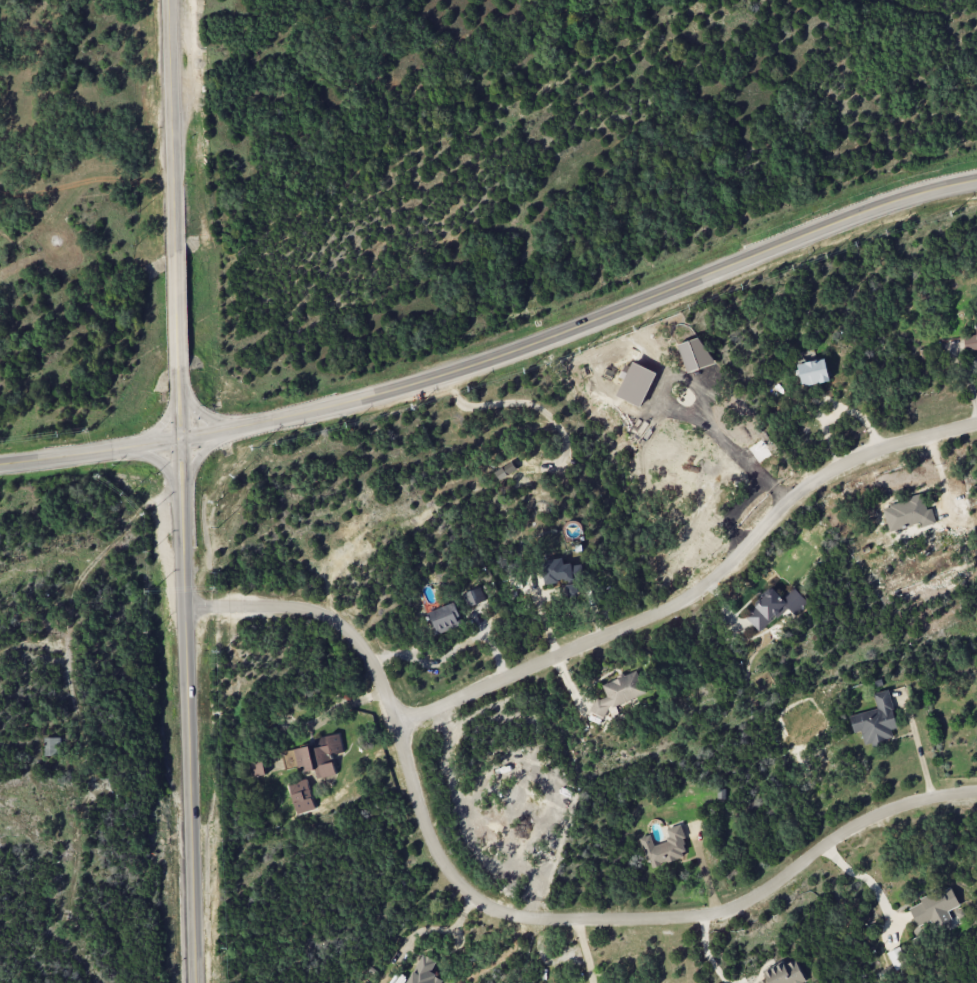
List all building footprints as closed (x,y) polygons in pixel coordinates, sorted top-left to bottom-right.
[(976,349),(976,318),(974,319),(976,333),(963,336),(966,351),(976,349)] [(678,345),(688,373),(712,364),(702,336),(678,345)] [(803,387),(830,380),(824,358),(797,365),(803,387)] [(517,471),(513,462),(494,471),(498,479),(517,471)] [(935,524),(931,508),(926,509),(923,495),(882,506),(889,531),(919,524),(920,528),(935,524)] [(573,563),(563,564),(563,559),(542,560),(543,584),(574,582),(573,563)] [(566,596),(578,596),(578,584),(566,585),(566,596)] [(758,631),(779,612),(787,621),(807,602),(794,587),(781,598),(772,589),(743,615),(758,631)] [(464,592),(467,605),(484,602),(481,588),(464,592)] [(434,634),(462,625),(456,602),(428,611),(434,634)] [(646,695),(636,671),(602,684),(606,696),(591,702),(595,714),(646,695)] [(849,715),(854,733),(861,731),(864,745),(893,738),(891,729),(897,727),(888,690),(873,693),(877,709),(849,715)] [(282,750),(285,769),(305,766),(306,771),(315,769),(316,778),(335,775),(331,755),(343,753),(340,733),(326,736),(327,742),(282,750)] [(45,755),(61,755),(61,737),(45,737),(45,755)] [(265,775),(264,758),(247,758),(248,776),(265,775)] [(289,783),(296,814),(314,810),(308,779),(289,783)] [(689,856),(679,825),(667,829),(670,839),(654,845),(650,834),(640,838),(650,869),(689,856)] [(917,928),(932,921),(937,932),(960,922),(958,916),(952,918),(949,910),(959,906),(950,885),(919,899),(921,903),(909,908),(917,928)] [(896,972),(909,965),(899,947),(887,953),(896,972)] [(430,973),(436,961),(422,954),(407,982),(441,982),(443,979),(430,973)] [(806,982),(795,958),(764,973),(766,978),(758,981),(759,982),(805,982),(806,982)]
